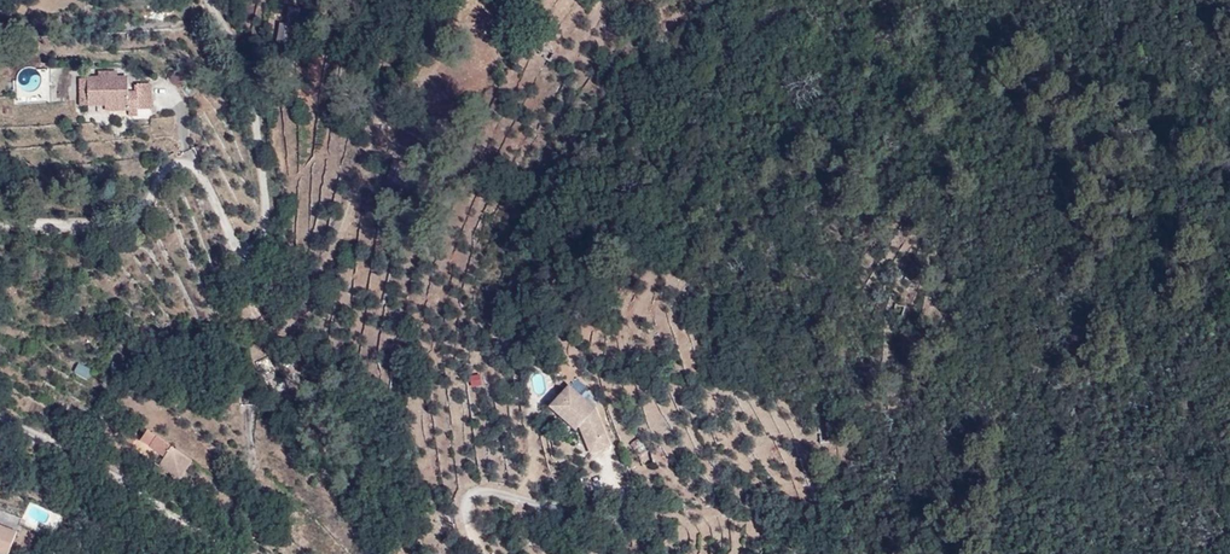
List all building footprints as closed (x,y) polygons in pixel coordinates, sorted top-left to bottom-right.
[(294,46),(301,9),(290,7),(286,27),(283,42),(283,44),(294,46)] [(283,42),(286,27),(280,26),(277,41),(283,42)] [(548,59),(555,50),(542,41),(536,49),(548,59)] [(138,110),(137,94),(150,94),(149,84),(137,85),(137,92),(128,92),(128,78),(111,78),(111,72),(98,73),(99,79),(88,79),(88,88),(79,88),(79,106),(105,106),(129,105),(129,111),(129,116),(138,116),(138,110)] [(88,88),(88,79),(79,79),(79,88),(88,88)] [(150,109),(150,94),(137,94),(138,110),(150,109)] [(394,183),(401,162),(393,159),(383,189),(392,192),(395,183),(394,183)] [(93,371),(79,363),(74,373),(88,380),(93,371)] [(473,388),(484,384),(479,371),(468,375),(473,388)] [(594,455),(612,448),(598,411),(572,388),(557,406),(583,430),(594,455)] [(581,429),(557,406),(553,411),(578,433),(581,429)] [(193,462),(147,431),(141,440),(165,457),(159,465),(180,480),(193,462)] [(16,532),(0,526),(0,553),(8,553),(16,532)] [(50,544),(36,538),(31,549),(43,553),(45,553),(50,544)]
